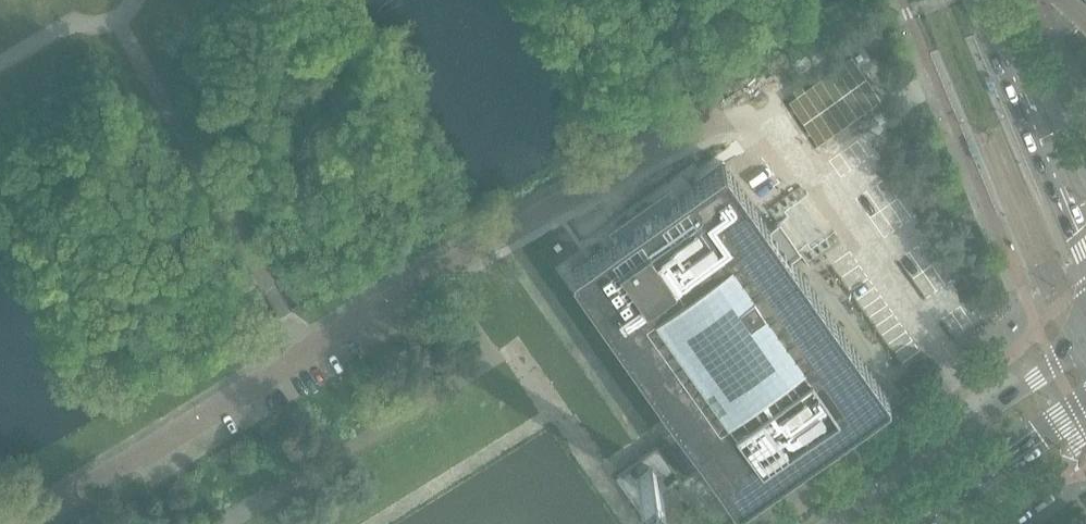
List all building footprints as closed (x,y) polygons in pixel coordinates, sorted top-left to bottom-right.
[(850,56),(788,101),(819,143),(837,130),(849,146),(870,131),(858,115),(864,110),(881,98),(860,70),(850,56)] [(573,271),(572,272),(585,290),(687,436),(705,463),(734,503),(736,502),(737,504),(738,503),(744,499),(760,488),(761,487),(764,485),(767,490),(775,484),(783,479),(780,474),(782,472),(783,471),(797,461),(846,427),(861,416),(862,416),(863,415),(888,398),(886,396),(888,395),(876,378),(870,370),(846,335),(791,259),(790,257),(780,242),(770,228),(769,226),(758,210),(725,164),(723,165),(722,163),(708,174),(704,176),(691,185),(603,247),(590,256),(586,259),(572,269),(573,271)] [(656,447),(655,448),(663,459),(673,452),(671,448),(665,440),(663,441),(664,442),(656,447)] [(636,474),(635,477),(638,477),(645,486),(644,489),(647,490),(648,487),(657,480),(660,481),(660,478),(657,478),(651,468),(652,465),(649,465),(648,468),(639,474),(636,474)]
